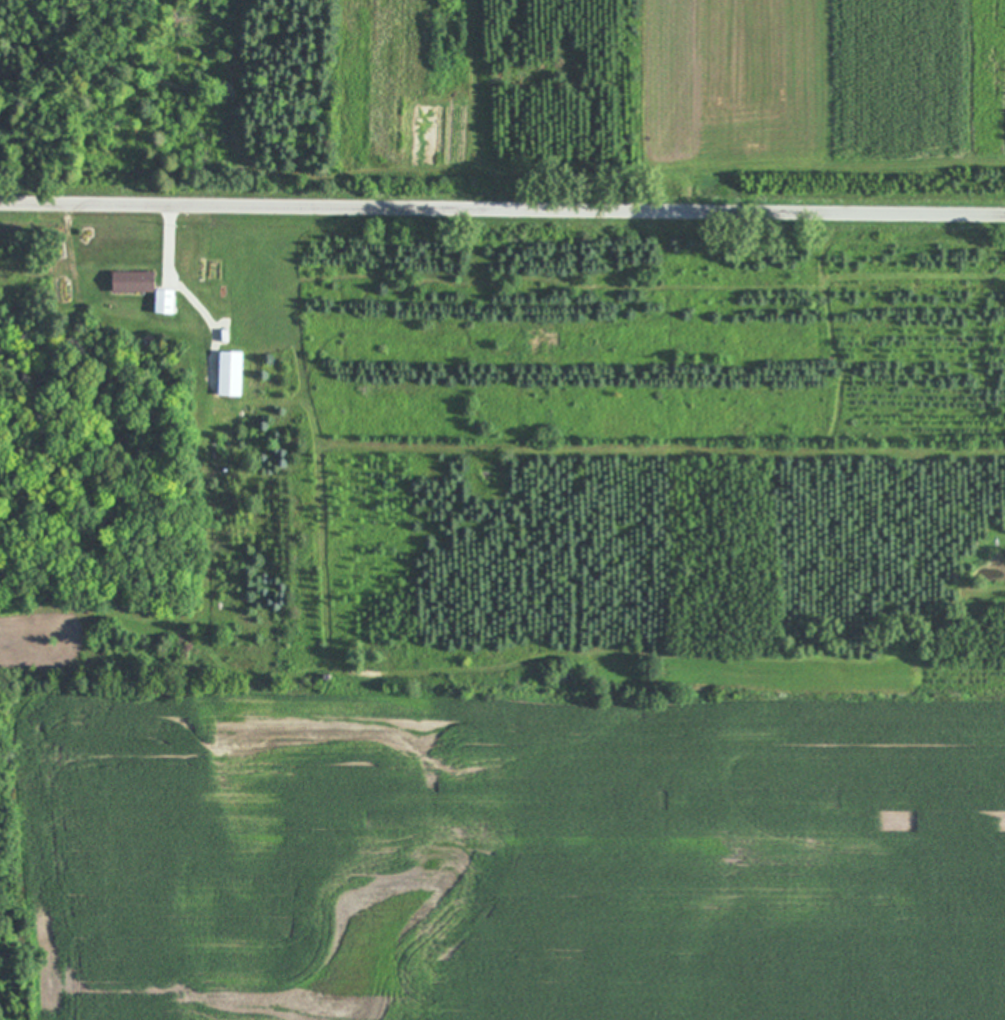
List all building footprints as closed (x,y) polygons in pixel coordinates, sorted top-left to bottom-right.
[(155,270),(113,272),(114,292),(155,291),(155,270)] [(175,289),(156,289),(155,313),(174,313),(175,289)] [(242,396),(243,352),(221,351),(219,395),(242,396)]
